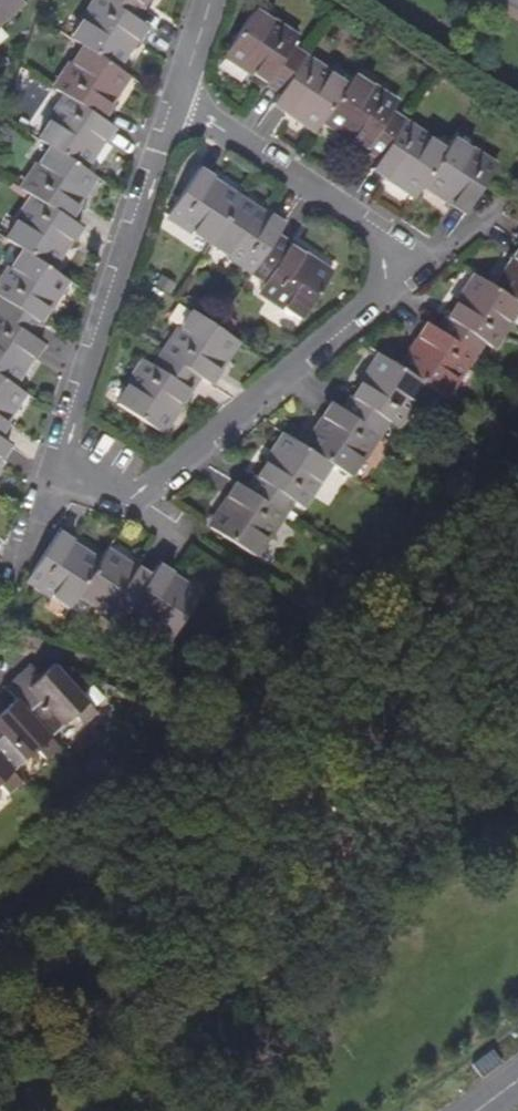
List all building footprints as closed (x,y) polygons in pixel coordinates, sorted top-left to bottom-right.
[(146,0),(95,0),(70,39),(81,47),(53,90),(65,98),(37,140),(48,147),(21,189),(32,198),(5,240),(21,251),(0,280),(0,300),(0,301),(0,435),(7,423),(4,421),(22,393),(11,386),(29,356),(33,359),(42,344),(30,336),(66,281),(48,268),(68,240),(71,241),(79,229),(68,221),(77,208),(74,206),(92,177),(82,170),(100,141),(103,143),(112,129),(101,122),(110,107),(107,104),(125,75),(114,69),(133,40),(137,42),(146,28),(133,19),(146,0)] [(21,0),(0,0),(0,25),(25,4),(21,0)] [(450,206),(465,215),(484,185),(495,167),(453,140),(446,151),(402,123),(404,120),(391,112),(396,104),(353,75),(346,86),(302,58),(305,55),(292,47),(297,39),(254,10),(224,55),(279,92),(270,106),(286,115),(288,113),(316,131),(323,122),(379,158),(370,171),(385,181),(388,177),(416,196),(424,185),(452,203),(450,206)] [(212,178),(198,170),(168,216),(253,272),(251,276),(263,283),(258,292),(303,320),(331,275),(276,239),(283,225),(269,215),(266,218),(210,181),(212,178)] [(511,259),(513,260),(495,289),(473,275),(438,331),(425,323),(416,338),(419,340),(400,369),(379,355),(342,411),(330,403),(320,418),(323,420),(304,448),(284,435),(248,491),(235,482),(224,498),(228,500),(210,529),(254,557),(282,514),(285,515),(292,503),(301,508),(328,464),(350,478),(378,434),(380,435),(387,423),(395,428),(424,386),(445,399),(473,355),(475,355),(483,344),(493,349),(517,308),(517,248),(511,259)] [(235,340),(217,328),(191,311),(163,355),(160,354),(152,366),(143,361),(115,405),(160,435),(197,378),(209,386),(219,371),(216,369),(235,340)] [(9,447),(0,441),(0,461),(9,447)] [(58,532),(26,579),(69,609),(77,597),(120,625),(127,614),(170,642),(200,596),(171,577),(173,574),(159,565),(151,576),(136,568),(135,570),(107,552),(99,563),(70,545),(72,541),(58,532)] [(20,675),(6,688),(16,699),(51,738),(77,715),(86,725),(98,714),(55,665),(43,676),(31,665),(20,675)] [(14,772),(39,749),(49,759),(60,748),(51,738),(16,699),(5,711),(0,705),(0,757),(14,772)] [(1,784),(11,794),(23,782),(14,772),(0,757),(0,785),(1,784)]
